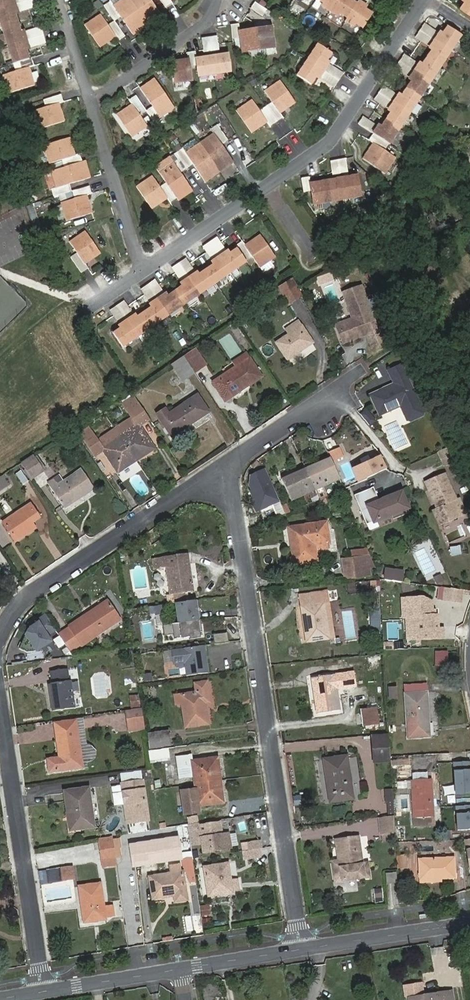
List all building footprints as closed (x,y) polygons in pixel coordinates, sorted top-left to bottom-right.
[(16,72),(4,76),(10,94),(34,87),(31,79),(29,80),(27,76),(30,75),(28,69),(34,66),(31,58),(29,59),(26,51),(29,50),(29,49),(40,45),(46,43),(41,28),(35,30),(24,34),(23,32),(21,33),(18,24),(15,15),(18,14),(17,13),(34,7),(32,0),(0,0),(0,22),(16,72)] [(114,22),(121,17),(123,20),(126,19),(128,22),(125,24),(133,34),(146,25),(161,15),(154,4),(151,6),(148,2),(151,1),(151,0),(123,0),(113,7),(110,2),(104,6),(114,22)] [(167,8),(173,3),(171,0),(161,0),(167,8)] [(323,4),(321,7),(328,12),(337,17),(339,14),(347,19),(345,22),(353,28),(356,24),(363,29),(372,16),(364,11),(366,8),(365,7),(369,0),(360,0),(358,3),(356,6),(348,1),(349,0),(317,0),(323,4)] [(463,0),(462,0),(458,7),(461,9),(466,2),(463,0)] [(466,2),(461,9),(469,15),(469,0),(463,0),(466,2)] [(364,11),(372,16),(373,13),(366,8),(364,11)] [(125,37),(114,22),(108,26),(101,16),(85,27),(99,47),(106,42),(105,40),(108,38),(109,40),(115,36),(119,41),(125,37)] [(240,24),(231,25),(233,40),(242,39),(241,33),(240,28),(240,24)] [(439,35),(424,25),(420,32),(416,38),(431,48),(430,50),(433,51),(428,59),(422,67),(420,65),(419,66),(404,56),(396,69),(410,79),(409,80),(412,82),(407,90),(402,98),(399,96),(399,97),(383,87),(379,94),(375,101),(380,104),(390,110),(389,111),(392,113),(387,121),(381,129),(379,127),(378,128),(363,118),(358,125),(374,135),(369,141),(374,145),(370,150),(373,152),(371,155),(368,153),(364,160),(385,174),(395,159),(385,152),(400,129),(461,37),(448,28),(443,36),(440,34),(439,35)] [(445,26),(440,34),(443,36),(448,28),(445,26)] [(241,33),(242,39),(245,53),(253,51),(260,50),(267,49),(277,47),(273,27),(257,30),(241,33)] [(202,39),(204,51),(204,53),(219,50),(217,37),(210,38),(202,39)] [(328,61),(332,53),(320,45),(300,76),(313,84),(317,77),(320,79),(321,78),(335,87),(340,81),(344,74),(329,65),(330,63),(328,61)] [(176,83),(184,82),(192,80),(191,67),(198,66),(200,77),(210,76),(216,75),(223,73),(232,72),(229,55),(198,61),(196,52),(188,54),(189,61),(173,64),(176,83)] [(336,55),(332,53),(328,61),(330,63),(336,55)] [(404,88),(407,90),(412,82),(409,80),(404,88)] [(153,109),(147,113),(158,128),(164,123),(161,119),(175,109),(156,81),(142,91),(149,101),(151,99),(153,103),(151,105),(153,109)] [(289,105),(290,107),(296,103),(283,82),(267,93),(274,103),(260,111),(254,102),(237,113),(251,133),(258,128),(257,126),(260,124),(261,126),(267,122),(270,127),(284,118),(281,113),(286,109),(285,108),(289,105)] [(404,88),(399,96),(402,98),(407,90),(404,88)] [(58,112),(60,111),(59,104),(64,103),(62,95),(44,101),(46,108),(34,112),(40,131),(64,123),(62,115),(59,116),(58,112)] [(126,115),(124,112),(117,117),(131,137),(147,127),(141,117),(147,113),(136,96),(129,101),(133,106),(127,110),(129,112),(126,115)] [(222,152),(224,149),(222,146),(228,141),(218,126),(212,130),(215,135),(186,155),(183,150),(176,155),(170,159),(174,163),(160,173),(167,184),(160,188),(153,178),(137,188),(151,210),(158,205),(157,202),(160,200),(162,203),(168,198),(171,203),(177,199),(179,202),(193,192),(186,182),(183,184),(180,180),(183,178),(181,174),(187,170),(194,165),(196,169),(199,167),(202,171),(199,172),(206,183),(220,174),(234,164),(227,153),(224,155),(222,152)] [(62,160),(65,168),(83,163),(81,155),(75,157),(73,149),(70,150),(69,147),(71,146),(69,139),(45,146),(51,164),(62,160)] [(331,162),(333,173),(334,176),(341,174),(349,173),(347,160),(331,162)] [(55,198),(73,193),(71,185),(75,184),(73,181),(78,180),(79,183),(90,179),(86,162),(83,163),(65,168),(53,172),(59,189),(53,191),(55,198)] [(310,178),(302,179),(304,193),(313,191),(315,204),(322,203),(331,201),(338,200),(345,198),(354,196),(361,195),(358,177),(342,180),(343,182),(328,185),(327,182),(311,185),(310,178)] [(91,187),(73,193),(75,200),(64,204),(70,221),(93,214),(91,207),(88,207),(87,204),(90,203),(88,196),(93,194),(91,187)] [(355,203),(354,196),(345,198),(347,205),(355,203)] [(92,256),(94,258),(100,253),(86,232),(71,243),(77,253),(71,257),(81,273),(88,268),(85,264),(90,260),(89,258),(92,256)] [(227,252),(217,238),(210,243),(204,247),(214,261),(212,262),(214,265),(207,270),(199,275),(197,272),(196,273),(186,259),(179,264),(173,268),(176,273),(182,282),(181,283),(183,286),(176,291),(168,297),(166,294),(164,295),(155,280),(148,285),(142,290),(151,303),(150,304),(153,307),(145,313),(137,318),(135,315),(134,316),(123,302),(117,306),(110,311),(120,324),(119,325),(121,329),(114,334),(123,346),(216,283),(253,257),(260,267),(276,256),(262,236),(255,241),(256,243),(253,245),(252,243),(246,247),(243,242),(242,243),(236,247),(237,249),(230,254),(228,251),(227,252)] [(270,243),(277,251),(282,247),(274,239),(270,243)] [(235,246),(228,251),(230,254),(237,249),(236,247),(235,246)] [(214,265),(212,262),(205,267),(207,270),(214,265)] [(205,267),(197,272),(199,275),(207,270),(205,267)] [(289,306),(303,297),(294,281),(278,291),(289,306)] [(183,286),(181,283),(174,288),(176,291),(183,286)] [(174,288),(166,294),(168,297),(176,291),(174,288)] [(348,290),(331,301),(342,318),(349,314),(352,319),(346,324),(331,333),(342,350),(363,336),(371,348),(384,340),(376,328),(374,329),(363,314),(367,311),(361,301),(356,303),(348,290)] [(153,307),(150,304),(143,309),(145,313),(153,307)] [(143,309),(135,315),(137,318),(145,313),(143,309)] [(349,314),(342,318),(346,324),(352,319),(349,314)] [(121,329),(119,325),(112,330),(114,334),(121,329)] [(302,327),(277,344),(288,358),(312,341),(302,327)] [(183,356),(193,371),(205,364),(194,349),(183,356)] [(181,379),(193,371),(183,356),(171,365),(181,379)] [(249,358),(213,382),(226,401),(261,376),(249,358)] [(401,365),(388,371),(394,383),(395,385),(390,388),(387,387),(370,395),(380,414),(400,404),(405,415),(421,408),(413,389),(410,391),(407,383),(409,382),(401,365)] [(140,387),(132,392),(136,398),(144,393),(140,387)] [(202,411),(205,409),(196,396),(168,415),(165,410),(158,415),(172,436),(205,415),(202,411)] [(83,443),(93,458),(103,451),(118,473),(153,449),(139,428),(150,420),(140,405),(129,412),(133,419),(97,442),(93,436),(83,443)] [(421,408),(405,415),(408,421),(424,414),(421,408)] [(366,411),(361,416),(370,426),(375,422),(366,411)] [(22,464),(23,467),(36,459),(34,456),(22,464)] [(306,469),(281,480),(290,500),(315,489),(319,500),(324,497),(320,487),(339,479),(330,458),(311,467),(310,463),(304,465),(306,469)] [(36,459),(23,467),(32,480),(45,472),(36,459)] [(353,471),(358,483),(387,471),(381,459),(353,471)] [(446,461),(435,466),(442,480),(453,475),(446,461)] [(22,485),(30,481),(24,469),(16,473),(22,485)] [(82,470),(53,490),(65,508),(95,488),(82,470)] [(265,470),(251,477),(250,486),(252,492),(251,493),(253,499),(257,506),(260,508),(270,503),(271,505),(279,501),(265,470)] [(0,478),(0,490),(10,485),(5,475),(0,478)] [(449,481),(430,491),(440,512),(436,514),(442,527),(461,517),(454,502),(458,500),(449,481)] [(369,489),(354,496),(366,525),(391,515),(393,520),(409,513),(401,494),(384,500),(385,502),(381,504),(380,502),(379,502),(377,496),(373,498),(369,489)] [(257,506),(253,499),(251,500),(256,512),(271,505),(270,503),(260,508),(257,506)] [(31,505),(4,523),(16,541),(35,528),(32,523),(39,518),(31,505)] [(288,524),(293,559),(313,556),(312,548),(328,545),(324,519),(288,524)] [(462,546),(452,548),(453,555),(463,553),(462,546)] [(187,593),(192,592),(187,554),(151,560),(152,567),(158,566),(158,569),(165,568),(170,595),(166,596),(167,605),(173,604),(185,603),(184,593),(187,593)] [(348,558),(351,578),(368,576),(365,555),(348,558)] [(446,587),(444,600),(462,602),(463,590),(446,587)] [(299,600),(300,609),(324,606),(322,596),(299,600)] [(185,603),(173,604),(176,624),(196,621),(193,601),(188,602),(185,603)] [(107,602),(69,628),(82,645),(119,621),(107,602)] [(441,620),(436,620),(433,620),(433,616),(436,616),(435,605),(428,605),(428,602),(406,603),(407,623),(409,623),(416,622),(418,642),(446,641),(445,633),(441,633),(441,620)] [(324,606),(329,642),(335,641),(330,605),(324,606)] [(324,606),(300,609),(306,645),(329,642),(324,606)] [(380,621),(379,611),(370,612),(370,621),(380,621)] [(56,630),(46,614),(37,620),(39,622),(31,627),(25,635),(19,649),(28,652),(37,651),(52,641),(48,635),(56,630)] [(176,624),(160,626),(162,637),(171,636),(172,641),(195,637),(194,634),(200,633),(198,621),(196,621),(176,624)] [(380,631),(380,621),(370,621),(371,631),(380,631)] [(410,642),(418,642),(416,622),(409,623),(410,642)] [(228,633),(214,635),(215,645),(230,642),(228,633)] [(205,646),(172,651),(174,665),(186,663),(188,676),(209,673),(205,646)] [(449,664),(449,651),(439,652),(439,664),(449,664)] [(47,684),(51,712),(70,709),(66,681),(64,681),(63,671),(48,673),(49,683),(47,684)] [(144,673),(146,682),(154,681),(153,672),(144,673)] [(310,678),(316,714),(339,711),(334,675),(310,678)] [(182,705),(186,728),(208,725),(205,704),(209,703),(207,684),(195,686),(196,693),(175,697),(177,706),(182,705)] [(420,723),(429,723),(426,685),(411,685),(412,694),(405,694),(409,738),(421,738),(420,723)] [(140,694),(128,696),(130,708),(142,706),(140,694)] [(144,720),(142,707),(127,709),(129,722),(144,720)] [(378,723),(376,708),(362,710),(363,725),(378,723)] [(127,712),(87,714),(87,729),(127,727),(127,712)] [(81,718),(84,758),(96,757),(96,746),(88,746),(86,718),(81,718)] [(145,727),(144,720),(129,722),(130,729),(145,727)] [(53,724),(55,733),(76,730),(74,721),(53,724)] [(430,738),(429,723),(420,723),(421,738),(430,738)] [(55,733),(58,757),(59,761),(47,763),(49,772),(81,767),(76,730),(55,733)] [(149,734),(151,749),(170,747),(168,731),(149,734)] [(389,760),(387,735),(372,736),(374,761),(389,760)] [(323,760),(329,802),(352,798),(346,756),(323,760)] [(192,768),(198,803),(183,805),(185,817),(199,814),(198,808),(224,803),(217,759),(192,763),(191,757),(176,759),(178,770),(192,768)] [(454,763),(456,794),(469,794),(469,762),(454,763)] [(410,781),(413,818),(433,817),(431,779),(410,781)] [(123,785),(113,786),(115,805),(125,803),(128,822),(149,819),(143,780),(122,783),(123,785)] [(64,792),(67,812),(70,812),(73,830),(93,827),(87,788),(64,792)] [(391,788),(383,789),(386,813),(394,812),(391,788)] [(457,806),(458,830),(469,829),(469,805),(457,806)] [(395,833),(394,816),(378,818),(380,835),(395,833)] [(433,817),(413,818),(413,827),(434,826),(433,817)] [(362,819),(364,838),(377,837),(375,818),(362,819)] [(199,823),(188,825),(191,846),(202,844),(203,853),(231,849),(228,834),(222,835),(220,823),(199,826),(199,823)] [(397,828),(395,841),(404,842),(405,829),(397,828)] [(178,835),(127,843),(131,867),(182,859),(178,835)] [(113,848),(112,838),(99,840),(102,861),(115,859),(113,848)] [(335,841),(340,868),(362,865),(358,838),(335,841)] [(261,841),(248,843),(250,851),(259,849),(262,849),(261,841)] [(250,851),(243,851),(245,859),(261,856),(259,849),(250,851)] [(408,870),(408,883),(415,883),(416,855),(407,855),(407,870),(408,870)] [(419,860),(420,881),(429,881),(429,882),(438,881),(439,879),(455,878),(453,858),(419,860)] [(205,868),(210,896),(233,892),(228,864),(205,868)] [(60,870),(46,872),(48,884),(62,882),(61,879),(70,877),(68,867),(59,868),(60,870)] [(46,872),(38,873),(40,885),(48,884),(46,872)] [(150,878),(153,898),(174,895),(176,901),(187,900),(182,872),(150,878)] [(385,874),(386,883),(396,882),(395,873),(385,874)] [(79,887),(84,922),(105,919),(99,884),(79,887)] [(372,889),(373,903),(382,902),(381,888),(372,889)] [(210,904),(201,905),(203,916),(212,915),(210,904)] [(417,992),(403,995),(404,999),(448,999),(446,988),(423,992),(424,994),(418,995),(417,992)]
